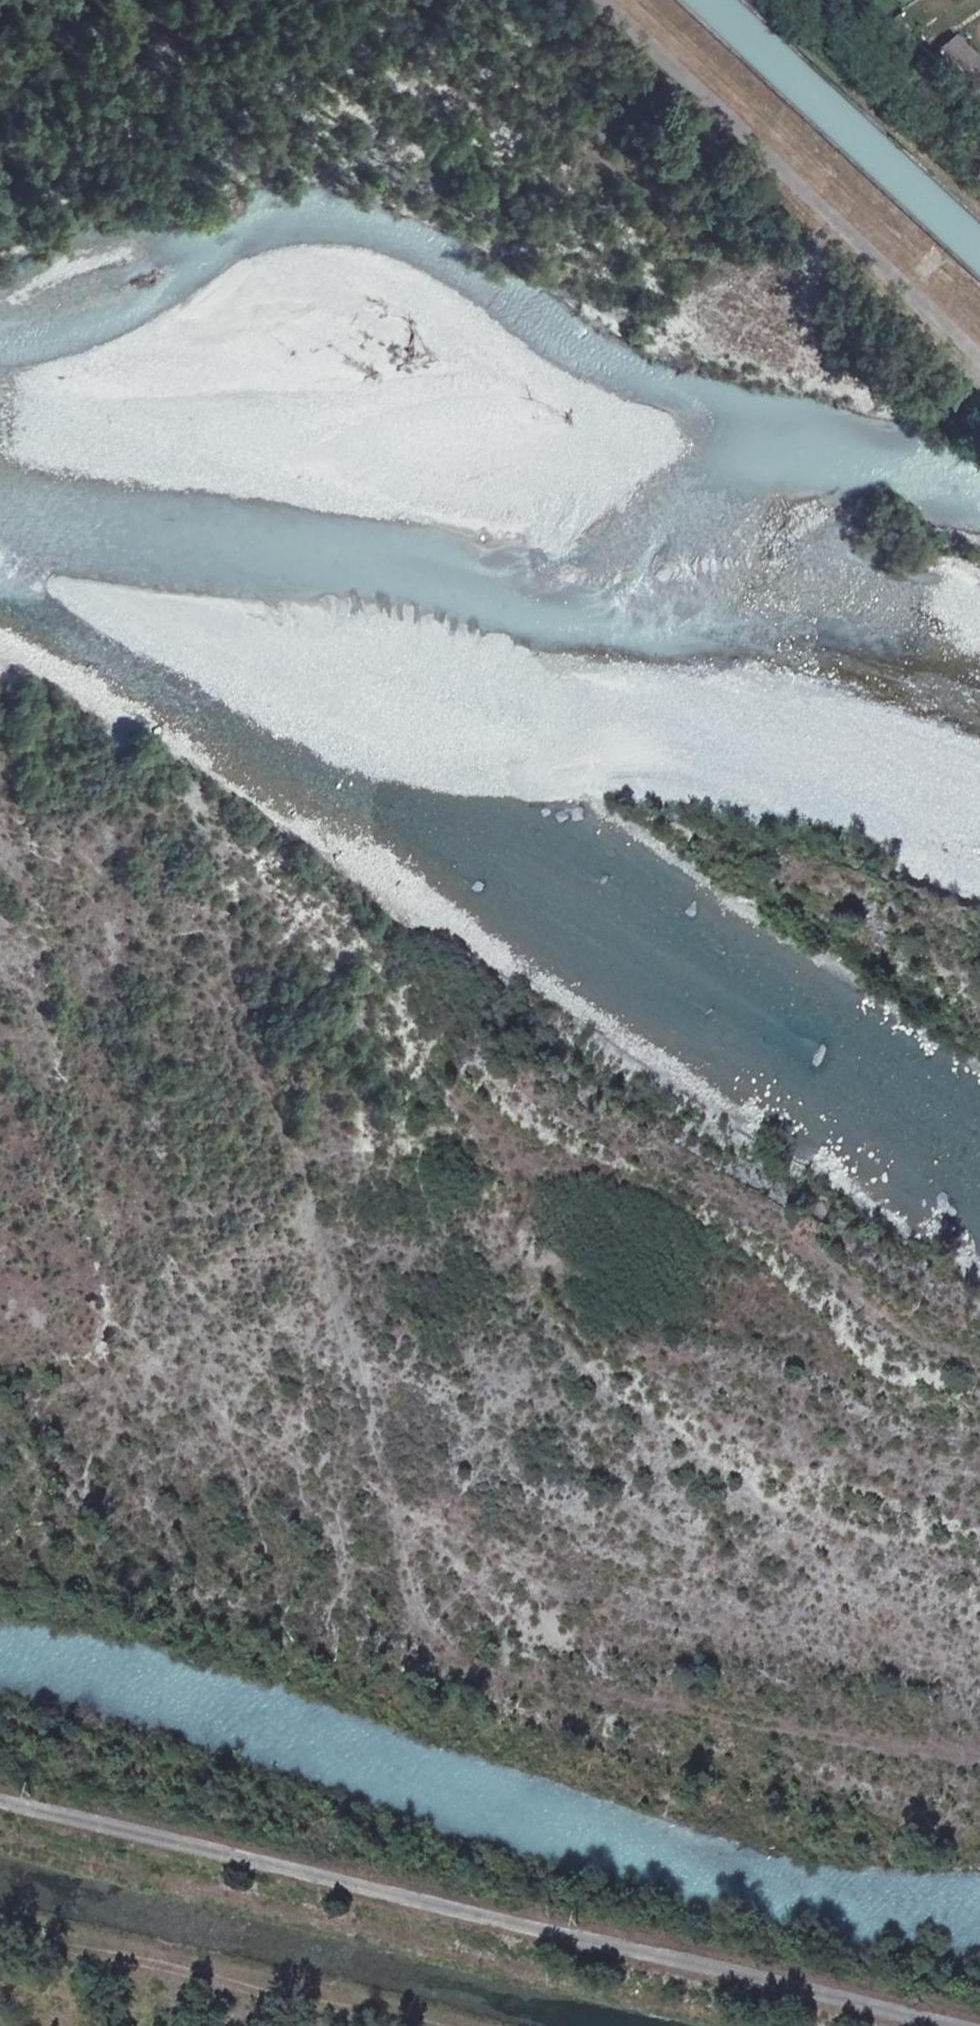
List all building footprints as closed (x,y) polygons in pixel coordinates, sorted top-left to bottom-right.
[(939,52),(979,93),(979,56),(958,33),(939,52)]
